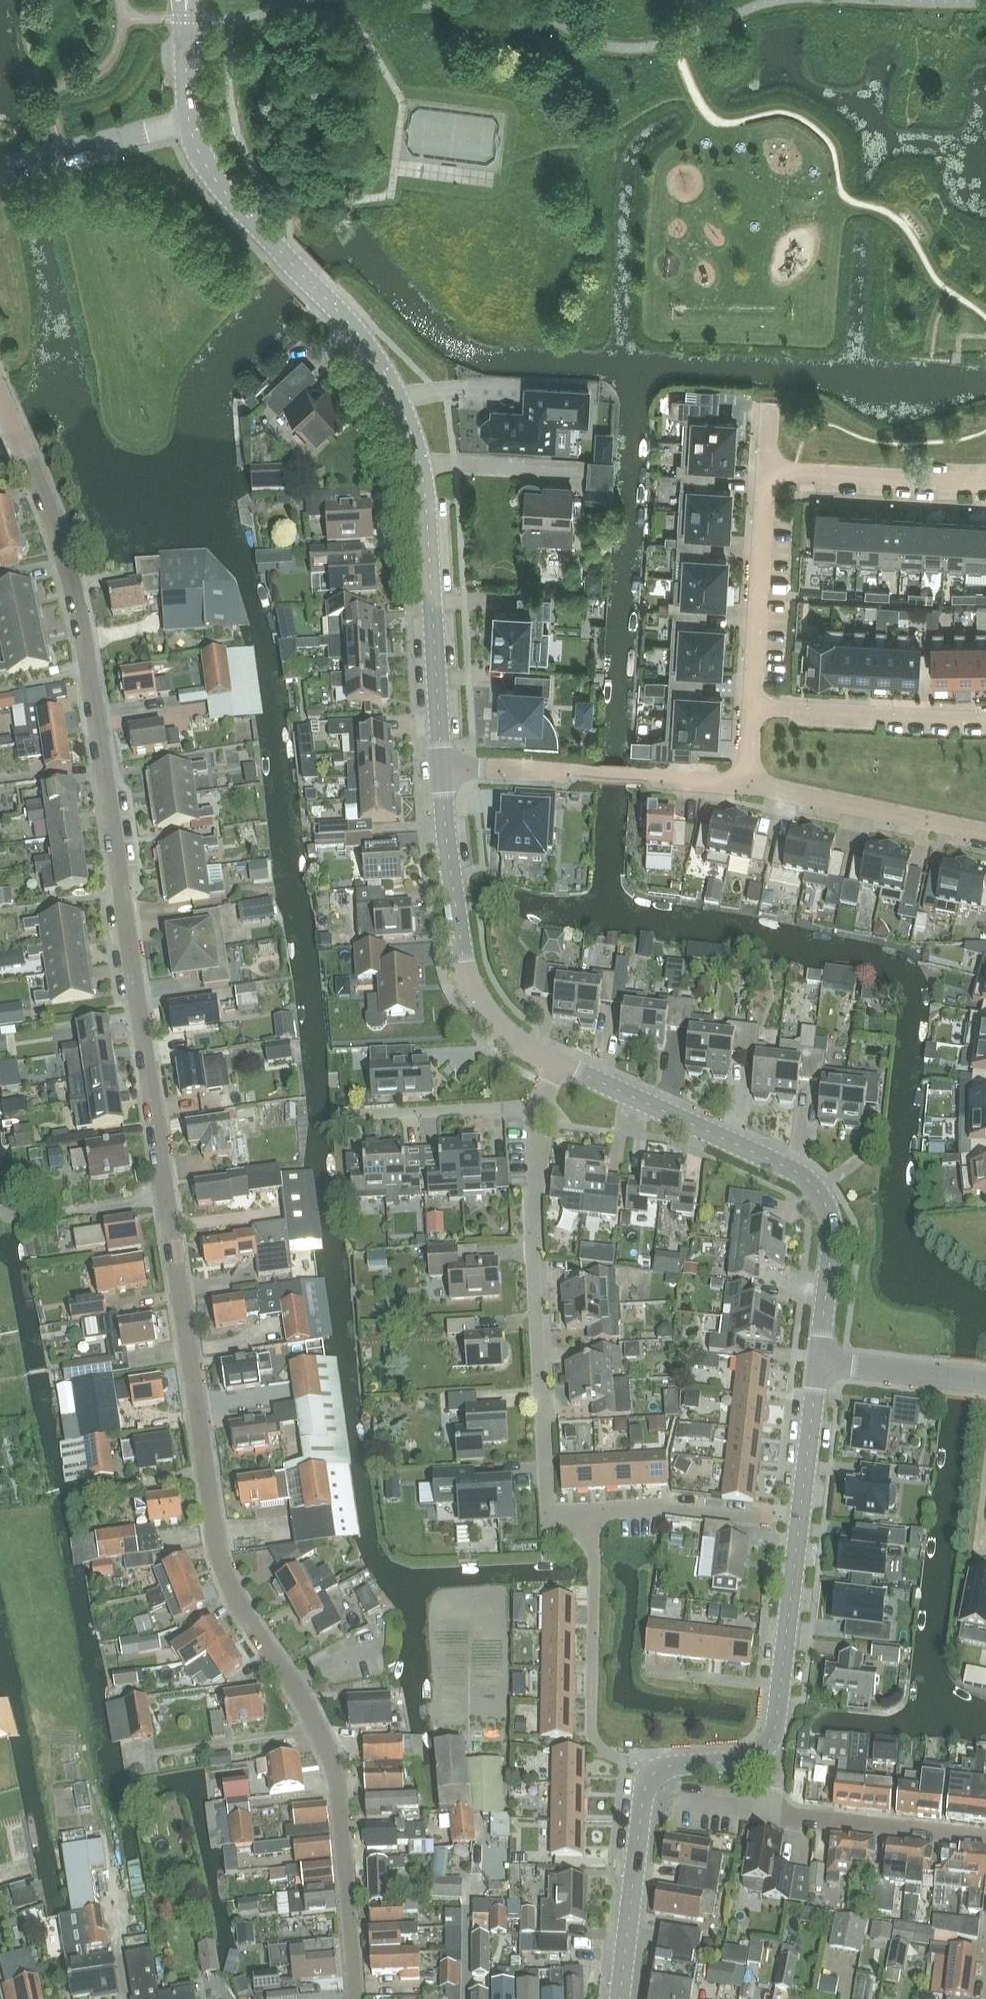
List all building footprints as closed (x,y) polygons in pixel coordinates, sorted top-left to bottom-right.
[(284,377),(264,395),(277,408),(282,403),(296,418),(294,421),(294,424),(295,426),(300,429),(301,428),(303,426),(305,428),(316,441),(327,432),(350,410),(328,386),(322,391),(319,386),(314,386),(310,390),(306,385),(298,392),(284,377)] [(493,416),(489,416),(483,422),(482,431),(488,437),(492,437),(492,445),(554,448),(556,421),(562,421),(562,425),(566,425),(567,422),(568,422),(568,423),(569,423),(569,422),(588,423),(590,390),(527,386),(525,413),(517,412),(517,411),(494,410),(493,416)] [(734,389),(732,415),(749,416),(751,390),(734,389)] [(245,397),(252,405),(259,399),(252,391),(245,397)] [(735,422),(719,421),(711,421),(713,401),(672,398),(671,416),(685,420),(683,441),(734,444),(734,440),(738,441),(738,427),(735,427),(735,422)] [(709,465),(716,466),(732,467),(734,444),(683,441),(682,462),(677,462),(677,475),(681,476),(708,477),(709,465)] [(613,451),(596,450),(595,459),(612,460),(613,451)] [(294,467),(252,469),(253,492),(295,490),(294,467)] [(731,491),(715,490),(707,489),(708,477),(681,476),(679,510),(730,513),(731,491)] [(525,523),(531,523),(531,526),(529,527),(528,528),(527,528),(526,529),(525,531),(524,532),(524,533),(524,534),(524,536),(524,537),(525,538),(525,539),(526,541),(527,541),(527,542),(529,543),(530,543),(531,543),(533,544),(535,543),(537,542),(538,542),(572,543),(573,524),(570,524),(572,488),(553,487),(553,491),(542,490),(541,489),(540,487),(539,486),(537,485),(537,484),(534,484),(529,483),(527,484),(525,484),(523,486),(522,487),(521,489),(521,490),(520,496),(520,497),(520,498),(521,499),(521,501),(522,502),(524,503),(526,504),(525,523)] [(612,489),(588,487),(587,501),(612,502),(612,489)] [(353,504),(353,507),(336,508),(335,493),(306,495),(308,520),(328,519),(329,543),(373,540),(371,503),(353,504)] [(17,529),(15,520),(18,519),(20,516),(18,508),(15,506),(12,507),(11,504),(0,506),(0,533),(17,529)] [(730,513),(679,510),(678,544),(704,546),(705,534),(728,535),(730,513)] [(814,560),(837,562),(839,516),(817,514),(814,560)] [(861,517),(839,516),(837,562),(858,563),(861,517)] [(861,517),(858,563),(880,564),(882,518),(861,517)] [(882,518),(880,564),(901,565),(904,519),(882,518)] [(926,521),(904,519),(901,565),(923,567),(926,521)] [(947,522),(926,521),(923,567),(944,568),(947,522)] [(969,523),(947,522),(944,568),(966,569),(969,523)] [(969,523),(966,569),(985,570),(985,524),(969,523)] [(0,533),(0,560),(22,555),(22,552),(25,551),(27,548),(25,541),(22,538),(19,539),(17,529),(0,533)] [(727,559),(711,558),(703,558),(704,546),(678,544),(677,557),(683,558),(682,578),(682,579),(726,581),(727,559)] [(362,548),(311,551),(313,577),(331,576),(332,595),(376,593),(374,559),(363,560),(362,548)] [(260,552),(258,564),(274,567),(276,555),(260,552)] [(278,565),(292,564),(291,553),(277,553),(278,565)] [(145,598),(161,596),(158,578),(161,578),(160,561),(137,563),(139,580),(129,581),(130,586),(109,589),(113,616),(147,611),(145,598)] [(682,578),(675,577),(674,599),(669,599),(668,613),(673,613),(700,614),(701,602),(724,604),(726,581),(682,579),(682,578)] [(31,583),(0,590),(0,618),(37,610),(35,600),(39,600),(36,585),(32,585),(31,583)] [(823,587),(823,595),(835,596),(835,588),(823,587)] [(207,630),(204,588),(162,590),(165,633),(207,630)] [(847,596),(847,588),(835,588),(835,596),(847,596)] [(866,590),(866,598),(878,598),(878,590),(866,590)] [(890,599),(890,591),(878,590),(878,598),(890,599)] [(920,601),(921,593),(909,592),(909,600),(920,601)] [(921,593),(920,601),(932,602),(933,593),(921,593)] [(965,593),(952,593),(952,601),(964,601),(965,593)] [(977,593),(965,593),(964,601),(977,601),(977,593)] [(551,599),(519,597),(518,613),(495,612),(492,660),(529,662),(530,632),(542,632),(543,616),(550,616),(551,599)] [(364,603),(328,606),(329,640),(386,637),(385,623),(383,622),(383,614),(365,615),(364,603)] [(37,610),(0,618),(0,632),(3,646),(43,638),(41,628),(45,627),(41,610),(37,611),(37,610)] [(700,614),(673,613),(671,647),(722,650),(722,646),(726,646),(727,633),(723,633),(723,628),(699,626),(700,614)] [(830,676),(831,676),(834,627),(823,626),(823,638),(811,637),(810,650),(803,649),(802,666),(803,666),(803,662),(809,662),(808,675),(830,676)] [(834,627),(831,676),(830,676),(830,679),(846,680),(846,676),(852,676),(854,641),(843,641),(844,627),(834,627)] [(852,676),(851,681),(867,682),(868,677),(873,677),(874,677),(876,643),(865,642),(865,628),(855,628),(854,641),(852,676)] [(295,629),(281,632),(283,642),(297,641),(295,629)] [(876,643),(874,677),(873,677),(873,682),(889,683),(889,678),(895,678),(898,644),(897,644),(886,643),(887,630),(876,629),(876,643)] [(895,678),(894,683),(911,684),(911,679),(918,680),(920,645),(908,644),(908,631),(898,630),(897,644),(898,644),(895,678)] [(956,679),(955,645),(944,645),(944,631),(934,631),(934,684),(950,684),(950,679),(955,679),(956,679)] [(956,645),(955,645),(956,679),(955,679),(955,684),(971,684),(971,679),(977,679),(977,644),(966,644),(966,631),(956,631),(956,645)] [(977,644),(977,679),(977,684),(985,683),(985,631),(977,631),(977,644)] [(329,640),(321,640),(322,649),(330,648),(330,661),(346,660),(346,661),(379,659),(379,658),(385,658),(385,652),(387,650),(386,637),(329,640)] [(43,638),(3,646),(7,665),(2,667),(2,665),(0,665),(0,675),(9,673),(9,674),(49,665),(48,663),(52,662),(49,647),(45,648),(43,638)] [(316,641),(296,642),(297,650),(316,649),(316,641)] [(722,650),(671,647),(669,681),(696,683),(697,671),(720,672),(722,650)] [(228,652),(202,655),(208,699),(211,723),(252,718),(249,694),(233,696),(228,652)] [(347,675),(332,676),(332,683),(386,680),(388,677),(388,668),(386,666),(385,658),(379,658),(379,659),(346,661),(347,675)] [(297,665),(283,666),(286,683),(299,681),(297,665)] [(122,674),(126,700),(171,694),(168,680),(155,682),(153,669),(122,674)] [(500,692),(500,704),(503,705),(502,724),(506,724),(506,728),(520,728),(520,725),(527,725),(526,744),(525,744),(525,745),(559,747),(559,746),(558,746),(558,736),(555,727),(550,718),(544,711),(541,710),(542,693),(549,693),(550,676),(517,674),(516,690),(504,689),(503,692),(500,692)] [(386,680),(332,683),(332,691),(348,690),(349,705),(382,703),(388,703),(387,694),(389,692),(389,683),(386,681),(386,680)] [(696,683),(669,681),(667,716),(721,719),(723,700),(719,700),(719,696),(695,695),(696,683)] [(180,694),(182,705),(206,702),(204,690),(180,694)] [(40,703),(38,692),(0,698),(0,710),(40,703)] [(15,733),(17,745),(67,738),(63,712),(50,714),(49,707),(25,710),(28,731),(15,733)] [(720,737),(721,719),(667,716),(666,736),(653,740),(652,757),(692,759),(693,739),(716,741),(716,737),(720,737)] [(375,720),(330,723),(330,738),(350,737),(351,756),(352,757),(393,754),(391,731),(376,732),(375,720)] [(130,730),(133,754),(168,749),(180,747),(178,732),(165,734),(164,725),(130,730)] [(313,739),(312,728),(297,730),(299,740),(313,739)] [(67,738),(17,745),(19,761),(45,758),(47,771),(71,768),(67,738)] [(351,756),(344,756),(344,764),(360,764),(361,778),(394,776),(393,769),(397,769),(399,766),(398,757),(396,755),(393,755),(393,754),(352,757),(351,756)] [(313,758),(301,759),(303,782),(316,781),(313,758)] [(150,775),(146,776),(148,791),(152,790),(154,801),(194,795),(191,775),(197,775),(197,776),(208,775),(206,765),(190,767),(150,773),(150,775)] [(256,765),(243,767),(246,783),(258,781),(256,765)] [(394,776),(361,778),(348,779),(349,793),(346,793),(346,801),(395,798),(395,797),(398,797),(400,794),(400,785),(397,783),(394,783),(394,776)] [(45,801),(26,804),(28,817),(77,810),(76,798),(79,798),(81,795),(80,788),(77,786),(74,786),(74,784),(43,788),(45,801)] [(555,796),(517,794),(516,808),(504,807),(503,825),(499,825),(498,841),(502,841),(501,859),(545,862),(546,849),(552,849),(553,823),(548,822),(549,811),(554,812),(555,796)] [(198,822),(214,820),(213,810),(202,812),(202,813),(197,814),(194,795),(154,801),(155,811),(151,811),(154,826),(157,826),(158,828),(198,823),(198,822)] [(395,799),(395,798),(346,801),(347,823),(319,824),(320,836),(352,834),(351,823),(396,820),(396,812),(399,812),(401,810),(401,801),(398,799),(395,799)] [(342,821),(340,803),(315,806),(317,824),(342,821)] [(48,822),(51,840),(81,835),(77,810),(28,817),(29,825),(48,822)] [(648,827),(647,860),(672,861),(673,850),(685,850),(687,825),(674,824),(675,814),(665,814),(666,811),(641,810),(641,826),(648,827)] [(705,865),(728,870),(730,860),(729,860),(737,821),(728,819),(727,821),(715,819),(713,829),(701,826),(695,851),(708,853),(705,865)] [(737,821),(729,860),(730,860),(751,864),(751,863),(763,865),(769,840),(757,838),(759,828),(746,825),(746,823),(737,821)] [(315,849),(345,847),(345,850),(363,849),(365,882),(401,880),(399,847),(373,848),(373,834),(314,838),(315,849)] [(34,860),(36,867),(85,860),(81,835),(51,840),(53,857),(34,860)] [(777,842),(772,867),(784,870),(784,871),(805,875),(806,876),(814,837),(804,835),(804,837),(791,835),(789,845),(777,842)] [(823,839),(814,837),(806,876),(805,875),(803,885),(825,890),(826,886),(828,879),(835,880),(840,881),(845,856),(833,854),(835,844),(822,841),(823,839)] [(163,865),(165,875),(205,870),(202,850),(208,849),(208,851),(219,850),(217,840),(201,842),(161,847),(161,850),(157,851),(159,866),(163,865)] [(882,891),(890,853),(881,851),(880,853),(868,851),(866,860),(853,858),(848,883),(860,886),(860,887),(881,891),(882,891)] [(882,891),(881,891),(879,901),(914,908),(922,872),(909,870),(912,860),(899,857),(899,855),(890,853),(882,891)] [(85,860),(36,867),(37,875),(42,874),(45,892),(89,886),(85,860)] [(266,865),(252,866),(253,882),(268,880),(266,865)] [(234,882),(233,866),(219,866),(219,882),(234,882)] [(959,907),(967,869),(957,867),(957,869),(944,866),(942,876),(930,874),(923,909),(935,911),(935,913),(957,917),(959,907)] [(959,907),(980,912),(981,911),(985,912),(985,886),(985,885),(985,875),(975,873),(976,871),(967,869),(959,907)] [(208,889),(205,870),(165,875),(166,886),(162,886),(164,901),(168,901),(169,903),(209,898),(209,897),(225,895),(224,885),(213,887),(213,888),(208,889)] [(825,890),(829,891),(826,906),(838,908),(844,882),(840,881),(835,880),(828,879),(826,886),(825,890)] [(375,904),(377,938),(412,936),(410,902),(385,904),(384,890),(356,891),(357,906),(375,904)] [(272,902),(240,907),(242,923),(274,918),(272,902)] [(169,954),(172,953),(173,955),(225,948),(219,912),(194,916),(196,929),(169,933),(170,937),(167,938),(169,954)] [(36,929),(42,928),(44,947),(85,941),(83,932),(87,931),(85,916),(81,916),(81,914),(41,920),(24,922),(26,932),(37,931),(36,929)] [(564,934),(544,932),(542,953),(562,955),(564,934)] [(607,933),(606,947),(619,948),(620,935),(607,933)] [(654,935),(641,934),(639,959),(651,960),(654,935)] [(330,937),(321,938),(322,948),(331,947),(330,937)] [(89,941),(85,942),(85,941),(44,947),(28,949),(30,959),(41,958),(40,956),(46,955),(48,975),(89,969),(87,959),(91,958),(89,941)] [(232,962),(260,963),(261,944),(233,943),(232,962)] [(384,946),(356,947),(358,979),(379,977),(380,997),(368,997),(369,1013),(366,1016),(367,1025),(373,1030),(381,1030),(387,1024),(386,1015),(415,1014),(413,984),(417,983),(416,964),(385,966),(384,946)] [(721,950),(688,946),(686,960),(719,964),(721,950)] [(176,978),(203,974),(205,987),(230,983),(225,948),(173,955),(173,958),(170,958),(172,974),(175,974),(176,978)] [(22,951),(8,953),(11,968),(24,966),(22,951)] [(668,992),(674,993),(682,993),(685,963),(668,961),(665,981),(669,982),(668,992)] [(568,969),(529,965),(525,995),(555,998),(553,1018),(575,1020),(580,982),(567,980),(568,969)] [(812,985),(825,984),(825,970),(801,971),(801,965),(783,966),(784,988),(797,988),(797,997),(812,997),(812,985)] [(94,979),(90,980),(89,969),(48,975),(51,995),(46,995),(46,993),(35,995),(36,1005),(52,1003),(93,997),(92,995),(96,994),(94,979)] [(594,972),(593,983),(580,982),(575,1020),(579,1021),(581,1027),(593,1028),(596,1023),(597,1023),(600,1003),(612,1005),(615,975),(594,972)] [(633,995),(625,995),(628,976),(615,975),(612,1005),(623,1006),(619,1043),(642,1045),(646,1007),(632,1006),(633,995)] [(985,1016),(985,980),(978,978),(973,999),(984,1002),(980,1015),(985,1016)] [(236,989),(239,1008),(259,1006),(256,986),(236,989)] [(678,1030),(681,1000),(659,998),(658,1009),(646,1007),(642,1045),(664,1048),(666,1029),(678,1030)] [(217,1000),(170,1006),(173,1033),(221,1027),(217,1000)] [(681,1000),(678,1030),(690,1031),(685,1068),(687,1069),(688,1075),(701,1076),(704,1070),(708,1071),(712,1033),(699,1031),(701,1022),(692,1021),(694,1002),(681,1000)] [(0,1007),(0,1027),(18,1025),(15,1004),(0,1007)] [(980,1015),(971,1013),(969,1026),(968,1026),(965,1049),(974,1051),(974,1050),(985,1051),(985,1016),(980,1015)] [(62,1047),(63,1055),(112,1048),(108,1022),(78,1026),(81,1044),(62,1047)] [(744,1055),(748,1026),(728,1023),(726,1027),(725,1034),(712,1033),(708,1071),(712,1071),(713,1078),(726,1079),(729,1073),(730,1074),(732,1054),(744,1055)] [(15,1039),(14,1026),(0,1028),(0,1041),(15,1039)] [(778,1058),(766,1057),(767,1047),(758,1046),(760,1027),(748,1026),(744,1055),(756,1057),(751,1094),(753,1094),(755,1100),(767,1102),(770,1096),(774,1096),(778,1058)] [(289,1041),(265,1045),(268,1064),(292,1060),(289,1041)] [(778,1058),(774,1096),(778,1097),(780,1103),(792,1105),(795,1099),(796,1099),(799,1080),(810,1081),(814,1051),(801,1050),(794,1044),(780,1042),(778,1058)] [(83,1060),(86,1077),(116,1073),(112,1048),(63,1055),(64,1062),(83,1060)] [(403,1049),(370,1051),(373,1098),(431,1095),(431,1093),(434,1093),(433,1079),(430,1079),(429,1062),(404,1063),(403,1049)] [(971,1085),(985,1086),(985,1051),(974,1050),(974,1051),(971,1072),(973,1072),(971,1085)] [(846,1073),(824,1070),(827,1053),(814,1051),(810,1081),(822,1082),(818,1119),(819,1119),(821,1126),(833,1127),(836,1121),(840,1122),(846,1073)] [(202,1061),(178,1065),(182,1095),(222,1090),(219,1069),(228,1068),(226,1058),(202,1062),(202,1061)] [(70,1098),(71,1106),(120,1098),(116,1073),(86,1077),(88,1095),(70,1098)] [(880,1077),(846,1073),(840,1122),(844,1122),(846,1129),(858,1130),(861,1124),(863,1125),(865,1105),(877,1106),(880,1077)] [(4,1081),(6,1089),(21,1087),(19,1079),(4,1081)] [(970,1120),(985,1121),(985,1086),(971,1085),(971,1098),(970,1098),(970,1120)] [(120,1098),(71,1106),(72,1113),(91,1110),(93,1128),(124,1124),(120,1098)] [(257,1106),(237,1109),(238,1121),(258,1118),(257,1106)] [(41,1109),(18,1111),(19,1126),(42,1124),(41,1109)] [(190,1147),(222,1142),(247,1139),(246,1130),(231,1132),(229,1119),(187,1125),(190,1147)] [(970,1120),(969,1143),(970,1143),(970,1156),(985,1155),(985,1121),(970,1120)] [(460,1143),(462,1185),(462,1194),(497,1192),(495,1167),(482,1167),(480,1139),(459,1140),(459,1143),(460,1143)] [(86,1146),(87,1151),(71,1153),(74,1171),(90,1169),(91,1180),(115,1177),(114,1173),(131,1170),(126,1140),(86,1146)] [(365,1148),(363,1148),(364,1174),(351,1175),(352,1200),(387,1198),(384,1147),(383,1147),(381,1147),(378,1141),(367,1142),(365,1148)] [(383,1144),(383,1147),(384,1147),(387,1198),(387,1206),(390,1206),(398,1198),(421,1196),(419,1171),(406,1172),(404,1143),(383,1144)] [(463,1201),(462,1194),(462,1185),(460,1143),(459,1143),(439,1144),(440,1170),(427,1171),(428,1196),(449,1195),(449,1202),(463,1201)] [(49,1151),(51,1169),(64,1167),(62,1150),(49,1151)] [(566,1176),(553,1174),(550,1200),(562,1201),(562,1206),(562,1209),(567,1213),(582,1215),(584,1199),(589,1153),(569,1150),(566,1176)] [(596,1200),(595,1205),(594,1216),(616,1219),(621,1182),(607,1181),(611,1152),(589,1150),(589,1153),(584,1199),(596,1200)] [(962,1156),(963,1170),(960,1170),(963,1195),(985,1193),(985,1155),(970,1156),(962,1156)] [(648,1202),(660,1203),(665,1162),(644,1159),(641,1185),(628,1183),(625,1209),(647,1211),(648,1202)] [(665,1162),(660,1203),(672,1205),(671,1214),(693,1217),(696,1191),(683,1190),(686,1161),(665,1159),(665,1162)] [(941,1165),(945,1197),(959,1196),(956,1163),(941,1165)] [(232,1196),(282,1189),(280,1175),(281,1175),(280,1166),(228,1173),(228,1180),(196,1184),(199,1206),(214,1204),(214,1206),(233,1204),(232,1196)] [(287,1225),(311,1222),(305,1173),(281,1175),(280,1175),(282,1189),(286,1225),(287,1225)] [(742,1231),(741,1243),(783,1248),(783,1247),(785,1227),(760,1224),(761,1211),(736,1208),(733,1230),(742,1231)] [(74,1232),(77,1250),(108,1245),(109,1252),(142,1247),(138,1219),(104,1224),(105,1228),(74,1232)] [(286,1225),(255,1229),(253,1229),(259,1277),(293,1272),(287,1225),(286,1225)] [(236,1239),(204,1243),(207,1266),(239,1262),(238,1254),(256,1251),(253,1233),(235,1235),(236,1239)] [(783,1248),(741,1243),(740,1255),(730,1254),(728,1276),(753,1279),(755,1266),(783,1269),(786,1248),(783,1247),(783,1248)] [(458,1265),(457,1248),(429,1250),(431,1278),(450,1276),(451,1300),(499,1297),(497,1260),(479,1261),(479,1264),(458,1265)] [(146,1272),(150,1272),(148,1260),(144,1261),(143,1258),(112,1263),(112,1262),(94,1264),(98,1294),(116,1292),(116,1290),(148,1286),(146,1272)] [(566,1308),(608,1306),(620,1306),(619,1291),(616,1288),(615,1271),(590,1272),(590,1286),(562,1287),(563,1309),(566,1309),(566,1308)] [(228,1273),(206,1282),(211,1296),(233,1287),(228,1273)] [(616,1274),(617,1289),(645,1287),(644,1273),(616,1274)] [(310,1340),(301,1283),(257,1289),(258,1294),(243,1296),(243,1298),(212,1303),(216,1328),(248,1324),(247,1317),(259,1315),(260,1318),(283,1315),(288,1343),(310,1340)] [(734,1307),(732,1319),(774,1324),(774,1323),(776,1303),(751,1300),(752,1287),(727,1284),(724,1306),(734,1307)] [(69,1304),(72,1322),(107,1316),(104,1298),(69,1304)] [(566,1308),(566,1309),(567,1329),(593,1328),(593,1341),(619,1339),(618,1317),(608,1318),(608,1306),(566,1308)] [(98,1319),(82,1322),(86,1342),(101,1340),(107,1339),(109,1352),(157,1345),(155,1333),(158,1330),(157,1323),(153,1321),(152,1318),(120,1323),(119,1316),(98,1319)] [(774,1324),(732,1319),(723,1318),(721,1337),(714,1336),(710,1339),(709,1351),(719,1352),(744,1355),(746,1342),(774,1345),(775,1342),(779,1340),(780,1329),(776,1327),(777,1324),(774,1323),(774,1324)] [(506,1363),(509,1360),(508,1347),(505,1344),(502,1344),(501,1333),(475,1334),(475,1320),(447,1322),(447,1336),(465,1335),(468,1368),(503,1366),(503,1363),(506,1363)] [(567,1385),(570,1385),(570,1384),(612,1382),(611,1370),(621,1369),(619,1347),(594,1349),(595,1362),(566,1363),(567,1385)] [(709,1357),(696,1355),(695,1367),(707,1368),(709,1357)] [(259,1375),(272,1373),(270,1357),(222,1363),(226,1391),(261,1386),(259,1375)] [(739,1358),(734,1394),(765,1397),(770,1362),(739,1358)] [(113,1374),(110,1359),(63,1366),(65,1381),(113,1374)] [(322,1400),(316,1360),(290,1364),(296,1404),(322,1400)] [(113,1377),(73,1383),(81,1440),(121,1434),(115,1396),(113,1377)] [(161,1378),(116,1384),(119,1402),(132,1400),(133,1408),(165,1403),(164,1394),(169,1390),(168,1382),(161,1379),(161,1378)] [(570,1384),(570,1385),(571,1405),(597,1404),(598,1417),(623,1416),(622,1393),(613,1394),(612,1382),(570,1384)] [(483,1458),(482,1443),(507,1442),(505,1407),(477,1408),(476,1394),(448,1396),(449,1414),(467,1413),(468,1428),(456,1429),(457,1459),(483,1458)] [(734,1394),(730,1428),(761,1432),(765,1397),(734,1394)] [(296,1404),(299,1423),(302,1443),(327,1439),(322,1400),(296,1404)] [(919,1402),(895,1400),(894,1414),(918,1417),(919,1402)] [(668,1409),(668,1417),(678,1417),(678,1409),(668,1409)] [(889,1413),(857,1410),(852,1451),(885,1455),(889,1413)] [(231,1425),(235,1453),(270,1448),(268,1437),(281,1435),(279,1418),(231,1425)] [(730,1428),(726,1463),(757,1466),(761,1432),(730,1428)] [(85,1440),(90,1480),(114,1477),(109,1437),(85,1440)] [(156,1465),(173,1463),(173,1459),(176,1459),(175,1448),(171,1448),(170,1438),(135,1443),(135,1444),(122,1446),(124,1464),(138,1462),(139,1472),(157,1469),(156,1465)] [(666,1454),(630,1456),(632,1487),(667,1485),(666,1454)] [(630,1456),(596,1458),(597,1489),(632,1487),(630,1456)] [(597,1489),(596,1458),(560,1460),(562,1491),(597,1489)] [(757,1466),(726,1463),(722,1498),(753,1502),(757,1466)] [(888,1483),(889,1470),(862,1467),(861,1480),(851,1479),(850,1484),(848,1484),(848,1486),(845,1489),(844,1498),(846,1501),(846,1503),(848,1504),(847,1509),(857,1510),(857,1514),(884,1517),(884,1514),(887,1514),(888,1509),(891,1509),(894,1507),(896,1492),(894,1489),(891,1488),(891,1483),(888,1483)] [(908,1468),(899,1467),(898,1476),(907,1477),(908,1468)] [(306,1510),(332,1506),(326,1468),(300,1471),(306,1510)] [(461,1518),(491,1517),(491,1519),(511,1518),(509,1484),(469,1486),(468,1471),(434,1473),(436,1504),(460,1503),(461,1518)] [(239,1480),(243,1508),(290,1501),(286,1474),(239,1480)] [(399,1477),(386,1477),(386,1486),(400,1486),(399,1477)] [(134,1502),(136,1516),(149,1514),(151,1524),(182,1520),(178,1495),(147,1499),(148,1500),(134,1502)] [(306,1510),(292,1512),(297,1545),(337,1539),(332,1506),(306,1510)] [(733,1524),(705,1521),(703,1539),(717,1541),(713,1579),(714,1579),(713,1591),(736,1593),(738,1581),(742,1582),(745,1557),(747,1557),(749,1540),(731,1538),(733,1524)] [(99,1561),(126,1557),(139,1556),(135,1530),(96,1535),(99,1561)] [(904,1549),(906,1534),(869,1530),(867,1543),(842,1540),(838,1572),(884,1577),(887,1547),(904,1549)] [(296,1548),(270,1551),(281,1571),(303,1559),(317,1552),(313,1545),(296,1548)] [(126,1557),(128,1571),(154,1568),(152,1555),(126,1557)] [(161,1587),(146,1593),(150,1601),(197,1583),(187,1558),(155,1571),(161,1587)] [(290,1603),(334,1579),(327,1567),(317,1573),(313,1565),(309,1564),(299,1569),(277,1580),(278,1582),(275,1584),(274,1587),(279,1595),(282,1596),(285,1594),(290,1603)] [(962,1624),(985,1629),(985,1576),(972,1573),(962,1624)] [(334,1579),(290,1603),(302,1626),(313,1620),(321,1635),(341,1624),(325,1594),(338,1587),(334,1579)] [(197,1583),(150,1601),(153,1609),(167,1603),(174,1620),(206,1607),(197,1583)] [(369,1587),(356,1594),(368,1615),(380,1608),(369,1587)] [(886,1594),(836,1588),(832,1620),(855,1623),(853,1639),(889,1643),(891,1625),(882,1624),(886,1594)] [(526,1597),(514,1597),(514,1609),(526,1609),(526,1597)] [(544,1597),(543,1632),(575,1633),(575,1598),(544,1597)] [(134,1621),(138,1636),(155,1631),(150,1616),(134,1621)] [(228,1642),(214,1621),(194,1634),(172,1649),(186,1670),(228,1642)] [(645,1653),(680,1657),(684,1626),(649,1622),(645,1653)] [(680,1657),(715,1661),(719,1630),(684,1626),(680,1657)] [(719,1630),(715,1661),(750,1665),(754,1634),(719,1630)] [(543,1632),(543,1667),(574,1668),(575,1633),(543,1632)] [(159,1636),(135,1640),(138,1655),(162,1650),(159,1636)] [(228,1642),(186,1670),(191,1678),(204,1670),(212,1682),(215,1682),(242,1664),(228,1642)] [(900,1648),(874,1645),(873,1659),(899,1661),(900,1648)] [(847,1695),(874,1698),(877,1671),(862,1670),(863,1660),(840,1657),(839,1668),(827,1667),(824,1691),(848,1693),(847,1695)] [(543,1667),(542,1702),(573,1702),(574,1668),(543,1667)] [(137,1671),(113,1674),(115,1688),(139,1684),(137,1671)] [(526,1684),(526,1676),(513,1676),(513,1684),(526,1684)] [(225,1694),(227,1711),(221,1711),(221,1713),(211,1715),(214,1739),(225,1737),(224,1724),(228,1724),(229,1725),(264,1720),(261,1689),(225,1694)] [(349,1698),(350,1728),(392,1726),(390,1696),(349,1698)] [(147,1697),(125,1701),(132,1740),(154,1736),(147,1697)] [(573,1702),(542,1702),(541,1737),(573,1738),(573,1702)] [(851,1737),(827,1734),(823,1758),(848,1761),(846,1781),(837,1780),(835,1807),(862,1810),(866,1773),(870,1738),(851,1736),(851,1737)] [(404,1761),(403,1738),(363,1739),(364,1763),(404,1761)] [(464,1742),(435,1744),(440,1813),(451,1812),(453,1843),(475,1841),(473,1816),(471,1789),(468,1790),(466,1761),(464,1742)] [(898,1748),(874,1747),(873,1763),(897,1764),(898,1748)] [(553,1749),(553,1785),(584,1786),(584,1750),(553,1749)] [(969,1821),(985,1823),(985,1782),(980,1782),(980,1777),(984,1777),(985,1766),(985,1755),(985,1752),(977,1751),(975,1762),(975,1765),(969,1821)] [(210,1755),(212,1767),(232,1764),(230,1752),(210,1755)] [(267,1761),(256,1762),(258,1777),(269,1775),(271,1792),(303,1788),(299,1757),(267,1761)] [(471,1789),(473,1816),(505,1814),(503,1759),(466,1761),(468,1790),(471,1789)] [(947,1819),(969,1821),(975,1765),(975,1762),(965,1761),(964,1772),(962,1771),(961,1780),(951,1779),(947,1819)] [(404,1790),(404,1781),(403,1764),(364,1765),(365,1792),(404,1790)] [(925,1764),(923,1776),(919,1816),(941,1818),(945,1778),(946,1766),(925,1764)] [(866,1773),(862,1810),(890,1813),(893,1786),(874,1784),(875,1774),(866,1773)] [(896,1814),(919,1816),(923,1776),(906,1774),(905,1787),(899,1787),(896,1814)] [(222,1783),(224,1801),(250,1798),(248,1780),(222,1783)] [(553,1785),(552,1820),(583,1820),(584,1786),(553,1785)] [(398,1812),(419,1811),(418,1794),(366,1796),(367,1818),(398,1817),(398,1812)] [(249,1800),(225,1802),(227,1818),(229,1818),(250,1816),(249,1800)] [(293,1807),(295,1827),(286,1829),(287,1840),(330,1836),(327,1804),(293,1807)] [(1,1833),(18,1831),(15,1808),(0,1810),(0,1824),(1,1833)] [(250,1816),(229,1818),(232,1847),(254,1844),(250,1816)] [(504,1835),(505,1818),(493,1817),(491,1834),(504,1835)] [(583,1820),(552,1820),(551,1855),(583,1856),(583,1820)] [(426,1825),(367,1827),(368,1850),(397,1849),(397,1843),(426,1842),(426,1825)] [(743,1878),(745,1878),(744,1884),(744,1887),(747,1890),(750,1892),(764,1894),(763,1896),(789,1900),(794,1869),(778,1866),(782,1840),(779,1839),(777,1836),(765,1834),(762,1837),(750,1835),(743,1878)] [(832,1835),(827,1884),(839,1885),(840,1874),(850,1875),(854,1837),(832,1835)] [(681,1878),(718,1885),(723,1856),(709,1853),(710,1844),(667,1837),(666,1845),(662,1846),(661,1853),(665,1855),(663,1863),(688,1867),(686,1879),(681,1878)] [(850,1875),(868,1877),(869,1870),(869,1866),(874,1867),(877,1840),(854,1837),(850,1875)] [(286,1852),(294,1852),(295,1862),(332,1859),(330,1838),(281,1842),(254,1845),(255,1859),(286,1856),(286,1852)] [(877,1892),(875,1911),(891,1914),(894,1884),(906,1886),(910,1843),(888,1841),(886,1863),(889,1873),(879,1872),(880,1871),(879,1871),(869,1870),(868,1877),(867,1891),(877,1892)] [(101,1998),(118,1995),(113,1957),(89,1961),(87,1949),(108,1946),(103,1911),(96,1911),(90,1870),(106,1867),(103,1843),(62,1849),(72,1916),(60,1918),(73,1998),(100,1994),(101,1998)] [(933,1846),(910,1843),(906,1886),(905,1895),(906,1895),(919,1897),(920,1897),(923,1872),(930,1873),(933,1846)] [(33,1877),(26,1847),(5,1852),(11,1882),(33,1877)] [(947,1889),(962,1890),(966,1849),(944,1847),(941,1874),(936,1873),(933,1908),(945,1909),(947,1889)] [(235,1849),(223,1850),(225,1874),(237,1872),(235,1849)] [(962,1890),(971,1891),(969,1911),(982,1913),(985,1878),(985,1852),(966,1849),(962,1890)] [(517,1883),(518,1857),(509,1856),(508,1882),(517,1883)] [(390,1904),(389,1871),(404,1870),(404,1860),(368,1861),(370,1905),(390,1904)] [(137,1861),(124,1861),(125,1892),(138,1892),(137,1861)] [(332,1863),(286,1868),(268,1870),(269,1884),(289,1881),(288,1878),(303,1876),(304,1888),(334,1885),(332,1863)] [(810,1886),(822,1888),(825,1866),(812,1865),(810,1886)] [(433,1898),(462,1900),(463,1880),(434,1878),(433,1898)] [(586,1878),(549,1878),(549,1902),(542,1902),(541,1934),(566,1935),(567,1922),(585,1922),(586,1878)] [(681,1878),(681,1879),(686,1880),(684,1891),(659,1887),(658,1895),(654,1896),(653,1903),(657,1905),(655,1914),(704,1921),(705,1912),(714,1913),(718,1885),(681,1878)] [(37,1904),(33,1889),(24,1891),(28,1906),(37,1904)] [(335,1889),(288,1894),(290,1915),(337,1911),(335,1889)] [(917,1913),(919,1897),(906,1895),(904,1912),(917,1913)] [(473,1975),(489,1976),(489,1936),(489,1916),(490,1916),(489,1901),(474,1901),(474,1936),(473,1936),(473,1975)] [(491,1902),(492,1933),(506,1932),(506,1901),(491,1902)] [(370,1906),(371,1926),(418,1924),(419,1903),(370,1906)] [(521,1909),(521,1933),(535,1934),(535,1909),(521,1909)] [(445,1911),(445,1928),(462,1927),(461,1911),(445,1911)] [(867,1921),(836,1915),(829,1948),(861,1954),(867,1921)] [(957,1935),(959,1919),(934,1916),(932,1930),(951,1934),(957,1935)] [(980,1921),(959,1919),(957,1935),(977,1939),(980,1921)] [(951,1934),(935,1931),(932,1930),(932,1928),(894,1923),(892,1940),(929,1947),(929,1946),(932,1946),(951,1948),(956,1949),(957,1935),(951,1934)] [(872,1924),(870,1940),(891,1943),(893,1927),(872,1924)] [(702,1933),(661,1926),(649,1998),(691,1998),(702,1933)] [(462,1927),(445,1928),(446,1952),(461,1951),(462,1927)] [(417,1928),(371,1930),(372,1950),(406,1949),(405,1939),(418,1939),(417,1928)] [(533,1958),(546,1959),(546,1953),(567,1954),(569,1937),(533,1935),(533,1958)] [(907,1944),(891,1941),(886,1969),(901,1972),(907,1944)] [(270,1949),(272,1969),(293,1967),(294,1981),(338,1977),(334,1942),(270,1949)] [(751,1943),(750,1950),(747,1964),(760,1967),(764,1945),(751,1943)] [(199,1947),(204,1975),(220,1972),(215,1945),(199,1947)] [(951,1948),(946,1996),(971,1998),(977,1951),(956,1949),(951,1948)] [(193,1991),(159,1996),(152,1951),(126,1955),(133,1998),(194,1998),(193,1991)] [(401,1973),(401,1979),(420,1979),(419,1953),(372,1954),(373,1974),(401,1973)] [(781,1956),(774,1988),(792,1991),(798,1960),(781,1956)] [(711,1963),(707,1984),(732,1988),(736,1968),(711,1963)] [(441,1964),(441,1988),(461,1988),(461,1964),(441,1964)] [(565,1986),(565,1998),(583,1998),(583,1969),(573,1969),(574,1985),(565,1985),(565,1986)] [(564,1995),(563,1971),(551,1972),(552,1987),(549,1987),(549,1995),(543,1995),(543,1998),(564,1998),(564,1995)] [(254,1975),(256,1993),(280,1991),(278,1973),(254,1975)] [(494,1985),(494,1998),(514,1998),(514,1984),(514,1976),(495,1977),(495,1985),(494,1985)] [(18,1998),(43,1998),(38,1977),(15,1982),(18,1998)] [(519,1985),(519,1998),(539,1998),(539,1985),(519,1985)]
